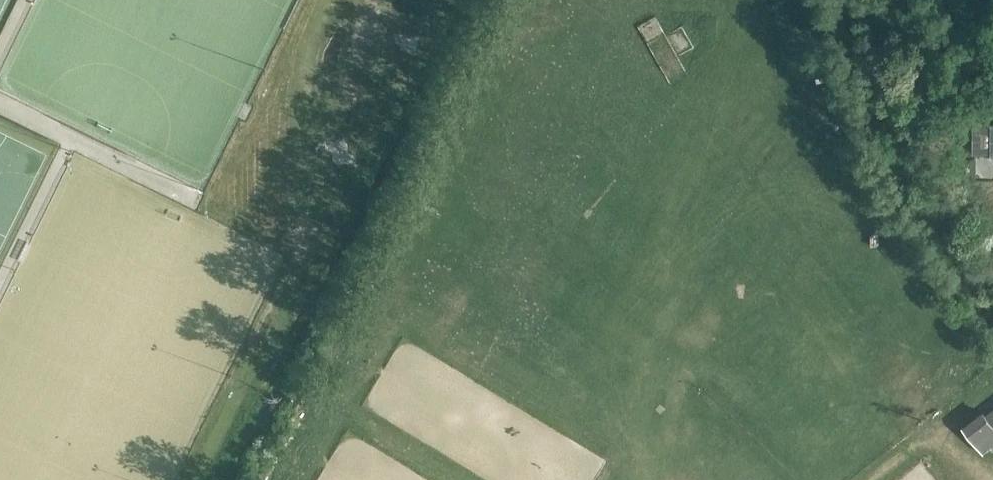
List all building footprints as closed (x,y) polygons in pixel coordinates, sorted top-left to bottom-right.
[(984,453),(992,446),(992,408),(986,413),(984,409),(963,426),(984,453)]
